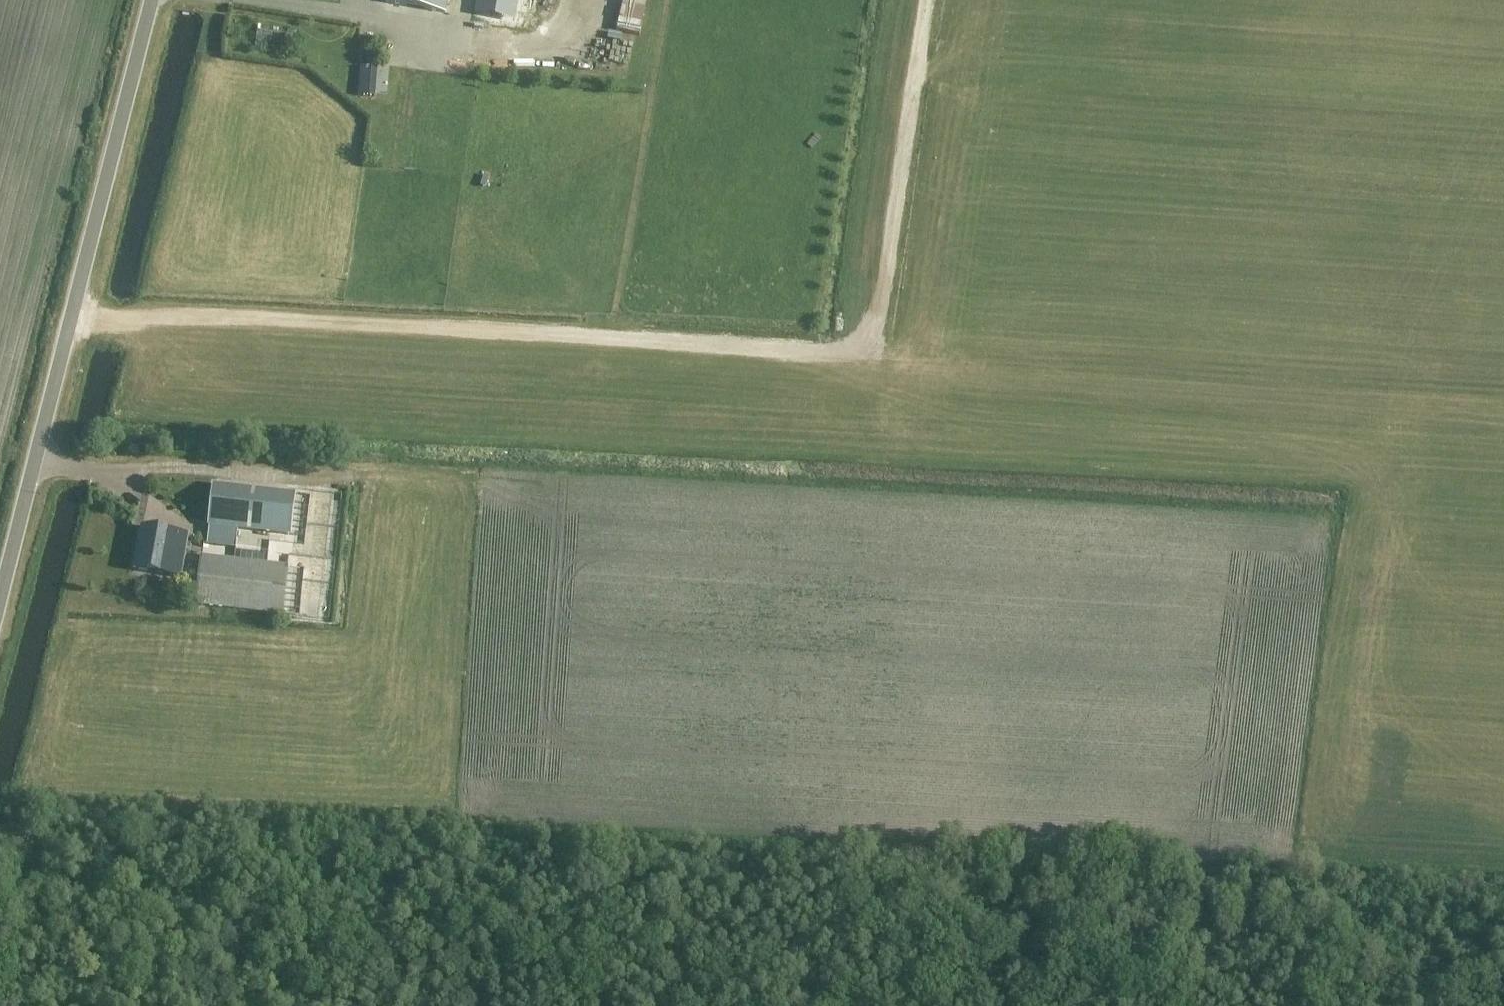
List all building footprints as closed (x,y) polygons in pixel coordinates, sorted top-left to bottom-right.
[(386,3),(445,13),(447,0),(386,0),(386,3)] [(471,24),(519,29),(522,0),(474,0),(471,24)] [(350,64),(351,91),(371,90),(369,63),(350,64)] [(214,486),(209,526),(289,535),(294,495),(214,486)] [(175,533),(142,527),(134,570),(167,576),(175,533)] [(197,605),(283,616),(289,568),(203,557),(197,605)]
